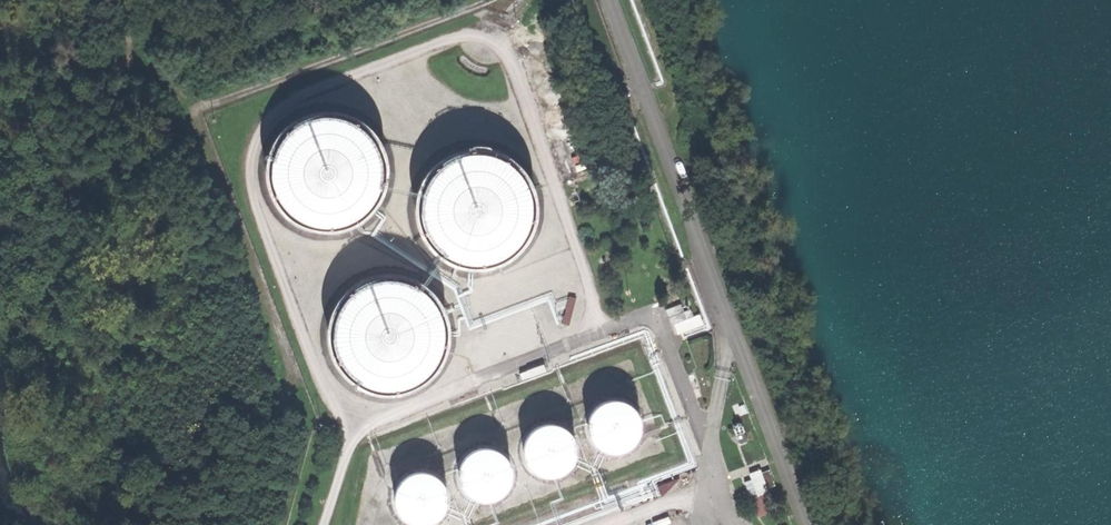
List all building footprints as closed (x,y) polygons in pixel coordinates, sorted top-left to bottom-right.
[(381,112),(369,107),(346,104),(325,109),(301,126),(290,144),(286,165),(288,183),(297,202),(311,217),(330,227),(346,230),(368,227),(387,217),(396,209),(408,189),(412,167),(410,148),(398,127),(381,112)] [(534,152),(522,146),(499,143),(477,148),(454,166),(443,184),(439,204),(441,223),(450,242),(464,257),(483,266),(499,269),(520,267),(540,257),(549,248),(561,229),(565,206),(562,187),(551,167),(534,152)] [(449,277),(437,272),(414,269),(393,274),(369,291),(358,309),(354,330),(356,348),(365,367),(379,382),(398,392),(414,395),(435,392),(455,382),(464,373),(476,354),(480,332),(477,313),(466,292),(449,277)] [(680,304),(665,310),(671,325),(675,324),(693,316),(690,309),(683,311),(680,304)] [(699,314),(693,316),(675,324),(679,334),(703,324),(699,314)] [(543,365),(527,371),(529,377),(545,371),(543,365)] [(609,417),(609,427),(614,437),(621,444),(631,448),(642,448),(651,444),(658,436),(662,426),(662,416),(658,406),(650,399),(641,395),(630,395),(620,400),(613,407),(609,417)] [(544,441),(544,452),(548,461),(556,469),(565,473),(576,472),(586,468),(593,461),(597,451),(596,440),(592,431),(585,423),(575,420),(564,420),(555,424),(547,432),(544,441)] [(740,422),(732,425),(739,444),(747,441),(740,422)] [(479,465),(480,475),(484,485),(491,492),(501,496),(512,496),(521,492),(529,484),(533,474),(532,464),(528,454),(521,447),(511,443),(500,443),(491,447),(483,455),(479,465)] [(414,490),(415,500),(419,510),(426,517),(436,521),(447,521),(456,517),(464,509),(467,499),(467,489),(463,479),(455,472),(446,468),(435,468),(425,472),(418,480),(414,490)] [(766,470),(771,486),(778,483),(773,468),(766,470)] [(759,470),(750,473),(752,479),(758,495),(758,496),(767,492),(759,470)] [(754,496),(758,495),(752,479),(744,482),(750,498),(754,496)] [(761,513),(773,508),(767,492),(758,496),(758,495),(754,496),(761,513)]
